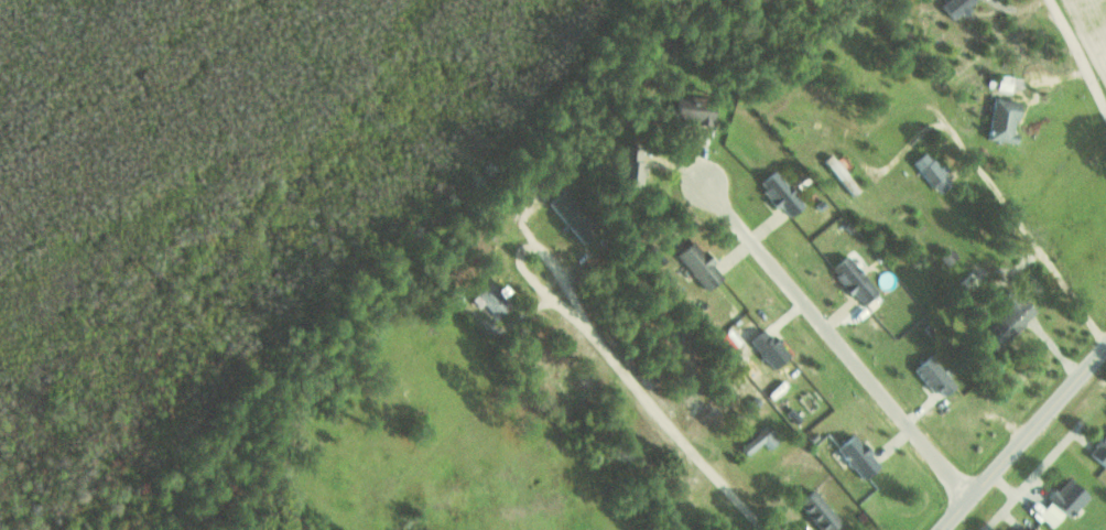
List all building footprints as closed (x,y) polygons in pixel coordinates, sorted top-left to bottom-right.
[(976,0),(949,0),(940,7),(952,22),(977,1),(976,0)] [(1015,145),(1017,135),(1014,135),(1018,103),(992,99),(986,141),(1015,145)] [(674,124),(711,125),(712,108),(674,107),(674,124)] [(639,192),(638,185),(644,185),(641,151),(621,153),(624,194),(639,192)] [(912,162),(937,195),(951,185),(926,152),(912,162)] [(823,160),(851,197),(860,191),(831,154),(823,160)] [(756,187),(777,210),(779,207),(790,218),(804,205),(773,171),(756,187)] [(547,205),(582,245),(597,231),(562,191),(547,205)] [(723,278),(692,241),(670,260),(700,297),(723,278)] [(858,307),(877,293),(848,255),(829,269),(858,307)] [(490,320),(508,311),(494,283),(476,292),(490,320)] [(1035,311),(1019,296),(979,337),(995,353),(1035,311)] [(774,334),(771,337),(763,329),(747,343),(773,371),(792,354),(774,334)] [(913,371),(940,401),(955,387),(929,357),(913,371)] [(761,443),(769,452),(780,441),(766,426),(740,450),(746,457),(761,443)] [(1105,470),(1105,468),(1105,433),(1087,456),(1105,470)] [(879,468),(854,435),(835,448),(860,482),(879,468)] [(1088,497),(1067,478),(1047,500),(1068,519),(1088,497)] [(815,529),(829,529),(838,524),(813,490),(795,503),(815,529)]
